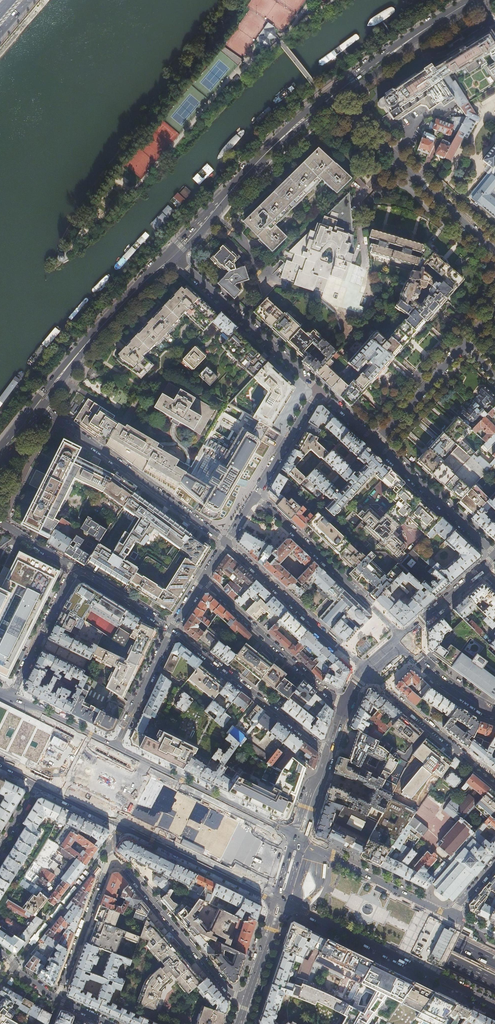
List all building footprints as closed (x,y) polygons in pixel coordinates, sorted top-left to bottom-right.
[(257,39),(258,49),(269,48),(268,41),(276,40),(274,29),(267,24),(263,30),(264,38),(257,39)] [(494,28),(494,30),(490,33),(475,42),(473,40),(464,47),(462,44),(460,43),(458,45),(456,46),(456,47),(458,50),(448,56),(449,58),(434,68),(441,80),(445,77),(449,85),(446,87),(452,95),(460,108),(468,103),(455,81),(451,83),(447,76),(453,72),(454,73),(457,71),(458,72),(465,68),(467,70),(466,71),(467,73),(468,72),(469,73),(479,67),(476,61),(483,57),(484,58),(489,55),(494,64),(494,28)] [(224,47),(221,51),(238,66),(242,60),(241,59),(224,47)] [(448,98),(452,95),(446,87),(441,80),(434,68),(431,65),(427,68),(425,65),(423,67),(425,70),(419,74),(400,86),(401,88),(400,89),(399,87),(397,89),(386,96),(387,97),(382,100),(389,112),(388,112),(394,120),(401,115),(407,111),(409,114),(424,103),(429,111),(433,108),(441,103),(448,98)] [(448,98),(441,103),(444,107),(451,102),(448,98)] [(476,114),(468,103),(460,108),(467,117),(459,131),(452,144),(445,158),(451,161),(464,136),(467,138),(476,122),(477,122),(478,121),(479,120),(479,119),(478,118),(475,116),(476,114)] [(432,129),(442,132),(447,117),(444,118),(443,122),(436,120),(435,123),(431,122),(429,129),(431,130),(432,129)] [(459,131),(467,117),(447,117),(442,132),(451,135),(453,129),(454,129),(454,130),(457,131),(458,130),(459,131)] [(419,148),(429,152),(435,136),(424,132),(419,148)] [(444,159),(445,158),(452,144),(443,140),(436,155),(444,159)] [(483,161),(488,165),(484,170),(488,173),(492,167),(493,168),(494,166),(494,146),(483,161)] [(338,193),(352,180),(319,150),(284,184),(245,222),(264,241),(273,251),(286,239),(284,236),(284,235),(281,232),(274,225),(322,179),(338,193)] [(488,173),(469,196),(473,198),(472,199),(476,201),(479,204),(494,217),(494,200),(490,195),(494,188),(494,179),(488,173)] [(290,252),(295,254),(292,262),(287,260),(285,263),(284,263),(279,268),(283,271),(280,277),(294,282),(294,284),(313,291),(313,289),(323,293),(328,280),(329,276),(344,281),(350,264),(351,264),(354,255),(352,254),(354,249),(353,237),(354,236),(353,236),(352,216),(351,215),(349,216),(347,212),(353,207),(353,206),(352,207),(351,207),(350,207),(355,196),(354,195),(353,197),(348,192),(348,193),(349,194),(339,203),(331,211),(330,212),(330,213),(329,214),(328,217),(325,216),(322,225),(318,223),(315,232),(312,230),(308,238),(305,237),(291,251),(290,252)] [(369,238),(379,241),(377,246),(370,244),(370,253),(392,259),(415,266),(417,266),(419,258),(410,256),(411,250),(421,253),(423,245),(422,245),(421,245),(372,230),(369,238)] [(241,257),(225,243),(220,249),(215,254),(210,259),(221,269),(223,267),(226,270),(228,268),(230,271),(236,269),(235,267),(235,266),(235,265),(234,265),(234,264),(241,257)] [(439,293),(446,299),(452,291),(451,290),(454,288),(456,285),(457,287),(463,280),(453,272),(442,262),(425,248),(423,245),(421,253),(419,258),(417,266),(415,266),(414,269),(413,269),(409,279),(416,280),(419,281),(426,282),(436,291),(439,293)] [(245,266),(236,269),(230,271),(229,272),(218,283),(227,292),(234,299),(241,291),(235,286),(236,283),(249,280),(245,266)] [(436,291),(426,282),(419,281),(418,285),(414,283),(416,280),(409,279),(408,283),(406,283),(405,286),(405,287),(405,288),(404,288),(402,291),(403,291),(403,292),(402,292),(400,295),(401,296),(401,297),(399,300),(407,305),(408,301),(411,303),(409,307),(416,312),(418,314),(420,311),(422,312),(419,315),(426,321),(434,312),(435,312),(437,311),(438,309),(438,308),(446,299),(439,293),(436,296),(434,294),(436,291)] [(186,311),(206,330),(213,322),(219,316),(202,300),(188,287),(183,292),(178,297),(176,295),(169,302),(164,308),(159,304),(153,311),(147,317),(154,323),(149,328),(147,326),(143,331),(131,343),(127,347),(129,349),(124,355),(120,359),(120,360),(121,359),(126,363),(125,364),(125,365),(126,364),(128,366),(129,365),(130,366),(132,367),(131,368),(142,376),(153,365),(143,356),(147,351),(148,352),(158,342),(159,343),(164,338),(165,339),(166,337),(169,340),(173,336),(170,333),(175,328),(173,327),(183,316),(182,315),(186,311)] [(263,303),(260,307),(255,312),(264,320),(272,327),(283,314),(267,300),(268,299),(267,298),(266,300),(263,303)] [(407,305),(399,300),(395,306),(408,315),(409,316),(406,320),(405,319),(390,336),(391,337),(387,342),(375,331),(368,339),(369,339),(394,357),(410,340),(426,321),(419,315),(418,314),(416,312),(409,307),(407,305)] [(231,321),(222,312),(219,316),(213,322),(229,337),(235,331),(238,328),(231,321)] [(283,314),(272,327),(282,337),(289,343),(301,329),(284,313),(283,314)] [(301,329),(289,342),(297,350),(306,358),(309,354),(310,353),(311,353),(314,349),(316,347),(322,340),(319,338),(320,337),(317,334),(316,335),(313,332),(308,337),(307,335),(307,334),(301,329)] [(229,337),(222,345),(237,359),(237,360),(238,361),(251,347),(243,339),(235,331),(229,337)] [(330,359),(337,352),(323,339),(322,340),(316,347),(322,352),(321,353),(326,358),(321,363),(316,359),(315,360),(309,354),(306,358),(302,362),(309,368),(316,375),(330,359)] [(388,364),(390,362),(392,359),(394,357),(369,339),(348,363),(350,364),(352,366),(358,372),(365,364),(368,366),(361,374),(371,383),(372,384),(381,374),(387,368),(386,367),(389,364),(388,364)] [(195,347),(184,360),(194,370),(206,357),(195,347)] [(238,361),(254,377),(268,362),(260,355),(251,347),(238,361)] [(330,359),(316,375),(324,382),(332,389),(340,379),(341,379),(328,367),(329,367),(330,367),(334,363),(330,359)] [(254,377),(253,378),(267,392),(252,418),(259,421),(262,423),(269,427),(271,428),(279,415),(290,396),(294,389),(295,388),(294,386),(285,378),(276,370),(268,362),(254,377)] [(345,374),(352,366),(350,364),(343,372),(345,374)] [(199,375),(211,385),(218,377),(207,367),(199,375)] [(340,379),(332,389),(337,394),(341,398),(352,386),(361,395),(365,389),(371,383),(361,374),(360,375),(360,376),(357,380),(355,382),(353,381),(348,386),(340,379)] [(163,394),(155,408),(200,434),(215,409),(169,383),(163,394)] [(361,395),(352,386),(341,398),(346,402),(350,406),(351,405),(352,406),(354,403),(354,402),(356,400),(358,398),(361,396),(360,395),(361,395)] [(489,391),(485,387),(482,390),(480,392),(481,394),(478,397),(486,405),(490,401),(494,396),(489,391)] [(96,437),(98,432),(103,435),(108,438),(108,437),(110,438),(114,432),(109,428),(108,427),(112,419),(115,415),(87,399),(82,408),(74,421),(79,424),(92,434),(96,437)] [(463,420),(462,421),(468,426),(472,421),(474,421),(480,414),(484,418),(485,417),(488,414),(483,410),(472,399),(469,403),(470,404),(467,406),(468,407),(469,407),(467,410),(465,412),(464,412),(462,412),(460,415),(460,416),(460,417),(463,420)] [(483,410),(488,414),(493,408),(492,407),(490,405),(488,407),(487,406),(483,410)] [(324,423),(327,425),(334,417),(327,411),(322,406),(318,406),(313,416),(309,423),(318,428),(321,423),(323,423),(324,423)] [(126,427),(119,423),(121,417),(115,415),(112,419),(108,427),(109,428),(114,432),(110,438),(123,457),(155,480),(174,494),(179,486),(187,473),(190,467),(162,449),(164,446),(127,425),(126,427)] [(327,428),(341,441),(350,431),(341,423),(334,417),(327,425),(323,430),(324,431),(327,428)] [(455,443),(458,446),(471,458),(476,453),(462,441),(471,431),(472,432),(473,431),(472,430),(468,426),(462,421),(458,417),(457,418),(455,421),(451,425),(448,430),(447,429),(444,433),(455,443)] [(472,430),(473,431),(476,433),(481,428),(487,434),(482,439),(486,443),(494,434),(494,426),(485,417),(484,418),(472,430)] [(269,427),(262,423),(259,421),(252,433),(243,427),(229,451),(211,440),(204,453),(208,455),(195,477),(187,473),(179,486),(180,486),(181,487),(181,488),(182,489),(183,489),(184,490),(184,491),(191,497),(193,498),(194,500),(196,501),(198,502),(199,503),(201,505),(202,505),(208,509),(212,512),(215,513),(216,513),(217,513),(219,513),(220,513),(221,512),(222,511),(223,510),(223,509),(224,508),(225,507),(225,506),(225,505),(228,499),(230,495),(232,490),(234,485),(237,476),(242,477),(245,472),(255,454),(264,438),(266,435),(265,434),(269,427)] [(305,428),(304,431),(303,432),(306,433),(316,437),(319,433),(318,432),(320,429),(319,429),(318,428),(309,423),(305,428)] [(330,453),(323,460),(332,468),(332,469),(334,471),(335,470),(340,475),(341,476),(354,462),(357,459),(367,448),(356,437),(350,431),(341,441),(349,449),(349,450),(351,452),(352,452),(356,456),(354,458),(352,458),(350,461),(350,462),(348,464),(333,450),(330,453)] [(323,460),(330,453),(315,439),(316,437),(306,433),(301,441),(298,447),(296,446),(294,450),(302,453),(301,454),(304,456),(304,457),(311,450),(320,459),(321,458),(323,460)] [(438,439),(430,449),(441,459),(455,443),(444,433),(442,435),(438,439)] [(487,472),(492,467),(478,455),(483,450),(486,453),(494,445),(494,434),(486,443),(476,453),(471,458),(487,472)] [(331,442),(316,437),(315,439),(330,453),(333,450),(336,446),(331,442)] [(77,456),(80,450),(81,449),(77,448),(68,443),(64,441),(58,454),(54,463),(53,464),(51,468),(48,475),(46,478),(41,489),(40,491),(36,499),(31,509),(31,510),(27,517),(24,524),(27,525),(31,528),(44,534),(51,537),(56,529),(55,529),(60,521),(55,518),(75,478),(78,480),(103,492),(103,491),(115,475),(108,472),(98,467),(90,463),(92,458),(87,456),(84,460),(80,458),(77,456)] [(458,446),(453,452),(466,464),(466,463),(471,458),(458,446)] [(372,452),(367,448),(357,459),(358,460),(359,459),(365,465),(357,474),(351,469),(356,464),(354,462),(341,476),(341,477),(348,483),(340,492),(332,486),(324,494),(330,499),(332,501),(325,508),(334,517),(337,514),(341,510),(340,510),(349,501),(350,501),(359,491),(358,490),(367,481),(371,478),(371,477),(374,474),(381,480),(391,470),(383,463),(372,452)] [(424,468),(431,475),(432,474),(442,463),(444,462),(441,459),(430,449),(428,450),(425,454),(417,462),(424,468)] [(85,452),(80,450),(77,456),(80,458),(84,460),(87,456),(92,458),(90,463),(98,467),(101,460),(92,455),(85,452)] [(288,458),(282,469),(289,474),(294,469),(295,467),(293,465),(295,463),(293,462),(297,456),(302,459),(304,456),(301,454),(302,453),(294,450),(293,450),(288,458)] [(466,463),(482,477),(487,472),(471,458),(466,463)] [(442,463),(432,474),(438,479),(445,486),(455,475),(451,472),(452,471),(451,471),(442,463)] [(289,474),(297,482),(300,485),(306,479),(295,468),(294,469),(289,474)] [(306,479),(300,485),(302,487),(306,490),(313,496),(318,501),(324,494),(332,486),(333,485),(331,483),(315,469),(306,479)] [(46,478),(48,475),(45,474),(37,470),(37,471),(33,479),(30,484),(41,489),(46,478)] [(408,520),(412,523),(417,518),(427,507),(426,507),(425,508),(424,507),(421,505),(413,497),(407,491),(405,489),(404,489),(403,488),(406,485),(406,484),(406,483),(402,480),(400,478),(395,474),(394,472),(391,470),(381,480),(389,487),(382,494),(390,502),(392,500),(394,503),(393,504),(393,503),(383,514),(384,514),(383,515),(382,515),(379,518),(368,508),(360,517),(367,523),(363,527),(379,542),(377,543),(381,546),(384,546),(388,549),(398,539),(391,533),(395,528),(396,527),(406,517),(405,516),(406,515),(410,519),(408,520)] [(116,473),(115,475),(103,491),(123,507),(133,492),(136,488),(126,481),(116,473)] [(269,491),(280,501),(284,497),(280,493),(288,479),(279,473),(273,483),(269,491)] [(341,477),(341,476),(340,475),(338,476),(332,481),(332,482),(331,483),(333,485),(341,477)] [(452,493),(461,500),(470,490),(455,475),(445,486),(452,493)] [(286,495),(292,489),(288,485),(283,493),(286,495)] [(487,502),(488,500),(474,486),(470,490),(461,500),(459,501),(465,506),(474,515),(487,502)] [(269,498),(277,505),(280,501),(269,491),(268,492),(269,498)] [(133,492),(123,507),(143,522),(133,535),(132,536),(131,535),(126,531),(112,552),(98,543),(91,555),(88,559),(97,565),(108,572),(129,584),(137,572),(139,568),(124,559),(136,540),(143,544),(144,543),(155,529),(162,535),(181,549),(192,535),(185,530),(172,521),(155,508),(133,492)] [(280,501),(277,505),(291,519),(301,508),(291,499),(288,502),(284,497),(280,501)] [(488,500),(487,502),(492,507),(494,510),(494,497),(491,501),(489,499),(488,500)] [(492,507),(487,502),(474,515),(471,519),(476,523),(484,531),(492,521),(493,520),(492,519),(491,520),(485,515),(487,512),(492,507)] [(307,510),(303,506),(301,508),(291,519),(302,529),(307,524),(314,516),(310,513),(305,518),(304,518),(304,517),(303,516),(302,516),(302,515),(307,510)] [(425,536),(441,519),(439,517),(438,517),(437,517),(432,512),(427,507),(417,518),(412,523),(425,536)] [(328,543),(339,554),(350,543),(329,523),(318,512),(314,516),(307,524),(313,529),(328,543)] [(51,537),(48,542),(59,549),(66,553),(74,540),(59,530),(61,527),(63,529),(67,523),(69,524),(71,522),(63,517),(60,521),(55,529),(56,529),(51,537)] [(107,529),(88,517),(81,528),(100,540),(107,529)] [(412,549),(415,552),(428,537),(430,538),(435,532),(438,534),(446,541),(455,530),(450,525),(442,518),(441,519),(425,536),(412,549)] [(493,520),(492,521),(484,531),(494,541),(494,518),(493,520)] [(81,529),(75,525),(70,533),(76,537),(77,535),(81,529)] [(248,552),(252,549),(254,550),(263,540),(245,529),(237,542),(242,547),(248,552)] [(429,558),(426,562),(434,570),(442,577),(444,576),(447,578),(445,580),(451,585),(481,558),(481,554),(455,530),(446,541),(445,542),(454,551),(455,550),(456,551),(455,552),(457,554),(458,553),(459,554),(458,554),(458,557),(458,558),(455,561),(454,560),(445,568),(443,569),(437,563),(436,564),(434,562),(435,562),(432,559),(431,560),(429,558)] [(74,540),(66,553),(74,558),(76,560),(85,565),(88,559),(91,555),(79,548),(84,539),(77,535),(76,537),(74,540)] [(192,535),(181,549),(189,554),(190,555),(187,559),(198,566),(207,552),(209,548),(206,546),(203,544),(202,545),(195,540),(196,538),(194,537),(192,535)] [(310,576),(315,571),(314,571),(319,566),(291,539),(287,539),(277,548),(272,554),(276,557),(270,563),(267,560),(263,566),(266,568),(268,570),(271,573),(278,579),(281,583),(283,584),(286,588),(289,584),(291,584),(294,583),(296,584),(298,582),(302,585),(310,576)] [(398,539),(388,549),(392,554),(402,543),(398,539)] [(258,561),(262,557),(260,556),(269,544),(266,542),(263,540),(254,550),(252,549),(248,552),(251,555),(254,557),(256,559),(258,561)] [(350,543),(339,554),(341,557),(341,558),(345,562),(350,567),(351,566),(354,569),(367,556),(361,551),(359,552),(356,548),(350,543)] [(272,554),(277,548),(269,544),(260,556),(262,557),(258,561),(260,563),(263,566),(267,560),(272,554)] [(51,567),(41,561),(27,554),(20,551),(12,568),(2,588),(0,587),(0,674),(11,680),(25,652),(22,650),(44,605),(54,587),(61,572),(51,567)] [(375,556),(371,552),(367,556),(354,569),(349,574),(352,577),(355,579),(361,573),(365,577),(373,584),(376,587),(370,594),(376,599),(394,582),(403,572),(405,570),(399,564),(398,563),(387,575),(371,560),(375,556)] [(229,567),(234,571),(240,565),(237,562),(230,556),(228,554),(223,560),(217,568),(214,573),(213,578),(221,585),(226,579),(222,577),(225,574),(230,578),(237,584),(236,585),(234,584),(230,581),(227,584),(228,584),(232,589),(236,593),(242,588),(238,585),(243,580),(234,572),(232,573),(228,569),(229,567)] [(399,564),(405,570),(408,572),(409,571),(401,564),(409,556),(408,554),(399,564)] [(137,572),(129,584),(139,590),(150,597),(162,605),(171,610),(173,606),(180,595),(188,583),(196,571),(198,566),(187,559),(186,558),(173,578),(165,590),(161,587),(158,585),(137,572)] [(240,565),(234,571),(234,572),(243,580),(248,585),(244,589),(242,588),(236,593),(232,589),(228,594),(232,598),(235,601),(240,596),(241,597),(256,581),(251,575),(249,573),(240,565)] [(345,590),(319,566),(314,571),(315,571),(310,576),(315,581),(313,583),(319,588),(325,594),(328,597),(334,603),(345,590)] [(419,580),(418,582),(435,598),(442,592),(451,585),(445,580),(442,577),(434,570),(430,574),(431,575),(431,576),(432,577),(432,576),(434,577),(436,578),(436,580),(435,581),(434,580),(434,581),(435,582),(434,582),(433,581),(432,581),(431,581),(430,582),(431,582),(428,584),(424,580),(422,583),(419,580)] [(418,591),(412,598),(423,609),(435,598),(418,582),(408,573),(406,575),(403,572),(394,582),(398,586),(406,593),(407,594),(409,591),(401,584),(404,581),(407,583),(408,581),(418,591)] [(302,585),(299,587),(301,589),(303,591),(303,593),(298,598),(299,599),(313,583),(315,581),(310,576),(302,585)] [(268,591),(263,587),(260,584),(257,581),(256,581),(241,597),(240,596),(235,601),(241,606),(250,596),(252,598),(255,601),(246,611),(251,615),(256,620),(263,612),(264,614),(267,611),(270,608),(272,610),(271,611),(272,612),(269,615),(270,617),(272,618),(274,615),(275,613),(275,612),(281,618),(288,611),(284,606),(281,604),(278,601),(274,597),(271,594),(268,591)] [(398,586),(394,582),(376,599),(383,606),(388,611),(393,606),(395,604),(397,602),(391,596),(391,595),(390,594),(398,586)] [(67,609),(80,617),(87,604),(108,617),(110,615),(111,614),(117,603),(96,590),(85,583),(78,584),(65,607),(67,609)] [(289,584),(286,588),(291,592),(298,598),(303,593),(303,591),(301,589),(299,587),(296,584),(294,583),(291,584),(289,584)] [(228,584),(224,588),(228,594),(232,589),(228,584)] [(494,608),(494,594),(488,588),(485,584),(482,584),(467,597),(476,604),(481,599),(482,600),(484,600),(485,601),(484,601),(485,602),(484,602),(485,603),(486,602),(488,605),(484,608),(482,606),(480,608),(478,606),(487,616),(494,608)] [(372,616),(345,590),(334,603),(320,618),(326,624),(332,629),(344,615),(346,616),(348,614),(362,626),(372,616)] [(230,626),(236,620),(237,619),(209,593),(205,594),(201,600),(195,609),(192,614),(201,621),(204,623),(208,627),(208,626),(215,616),(212,614),(209,618),(210,619),(209,621),(204,617),(203,615),(208,608),(209,607),(216,614),(220,617),(223,614),(230,621),(227,624),(230,626)] [(463,619),(483,638),(486,634),(484,631),(483,631),(472,620),(470,621),(469,620),(468,619),(467,618),(465,617),(477,606),(476,604),(467,597),(461,602),(453,609),(463,619)] [(412,598),(411,598),(410,599),(411,600),(406,605),(400,599),(397,602),(395,604),(397,606),(395,608),(393,606),(388,611),(396,619),(404,626),(412,618),(423,609),(412,598)] [(130,611),(117,603),(111,614),(112,614),(122,620),(122,621),(123,621),(130,611)] [(33,634),(34,635),(42,618),(47,608),(46,607),(41,617),(33,634)] [(85,621),(80,617),(67,609),(65,613),(62,612),(58,619),(64,622),(62,626),(56,624),(56,625),(67,630),(71,632),(74,626),(81,629),(85,621)] [(141,618),(130,611),(123,621),(122,623),(134,630),(138,622),(141,618)] [(294,616),(288,611),(281,618),(269,631),(291,651),(296,656),(303,648),(304,647),(303,646),(299,642),(295,646),(278,630),(279,628),(279,627),(282,624),(299,640),(309,630),(304,626),(300,622),(294,616)] [(449,621),(455,616),(451,612),(445,617),(449,621)] [(201,621),(192,614),(187,621),(184,627),(184,629),(184,631),(195,639),(198,641),(198,640),(204,632),(198,627),(198,626),(198,625),(201,621)] [(110,615),(108,617),(100,631),(105,634),(112,639),(120,627),(122,623),(110,615)] [(336,635),(337,634),(340,636),(341,638),(345,641),(357,627),(352,622),(348,626),(346,624),(350,620),(346,616),(344,615),(332,629),(331,630),(333,633),(336,635)] [(494,630),(494,623),(492,621),(488,616),(487,617),(486,615),(483,618),(483,619),(484,620),(493,629),(492,630),(494,631),(494,630)] [(452,630),(442,618),(436,624),(429,630),(428,644),(428,649),(432,652),(439,645),(439,643),(440,643),(441,642),(441,640),(442,640),(442,639),(443,637),(444,635),(447,632),(449,632),(451,634),(453,632),(452,630)] [(435,657),(443,663),(455,672),(463,678),(474,686),(476,684),(487,669),(494,658),(494,649),(490,644),(483,638),(463,619),(458,624),(452,630),(453,632),(451,634),(439,645),(432,652),(436,656),(435,657)] [(244,627),(236,620),(230,626),(230,627),(235,632),(237,630),(249,640),(249,639),(253,635),(244,627)] [(142,624),(138,622),(134,630),(131,634),(130,637),(136,639),(127,659),(98,646),(93,656),(116,667),(106,687),(109,689),(123,697),(125,693),(127,687),(131,679),(136,668),(143,654),(148,644),(152,635),(154,630),(151,628),(147,626),(142,624)] [(77,635),(75,634),(73,638),(64,633),(65,631),(66,632),(67,630),(56,625),(49,638),(49,639),(59,644),(70,649),(77,635)] [(219,641),(221,638),(208,626),(208,627),(206,629),(204,632),(198,640),(207,647),(211,651),(219,641)] [(120,627),(112,639),(124,647),(130,637),(131,634),(120,627)] [(309,630),(299,640),(298,641),(299,642),(303,646),(305,644),(309,648),(308,649),(310,652),(312,650),(314,651),(312,654),(312,655),(315,657),(319,652),(325,646),(321,642),(316,637),(313,635),(309,630)] [(98,646),(92,643),(90,647),(87,647),(87,646),(83,644),(83,643),(77,640),(79,636),(77,635),(70,649),(78,653),(91,660),(93,656),(98,646)] [(211,651),(228,666),(235,658),(237,654),(237,653),(236,654),(230,649),(231,648),(227,645),(226,646),(219,641),(211,651)] [(200,665),(202,662),(203,661),(180,643),(178,643),(176,643),(172,651),(168,660),(166,663),(164,669),(173,673),(178,661),(180,660),(181,658),(180,657),(182,656),(187,660),(185,663),(186,664),(187,663),(196,670),(200,665)] [(252,649),(245,644),(237,654),(235,658),(240,662),(254,673),(262,679),(272,666),(268,663),(264,660),(255,652),(256,652),(257,650),(256,650),(257,649),(255,648),(254,647),(253,647),(252,648),(252,649)] [(329,650),(325,646),(319,652),(321,655),(317,659),(320,661),(323,664),(325,663),(329,659),(333,654),(329,650)] [(303,648),(296,656),(312,671),(316,666),(320,661),(317,659),(315,657),(312,655),(309,658),(303,653),(305,651),(304,649),(303,648)] [(52,667),(57,656),(49,653),(44,650),(43,650),(34,668),(40,670),(41,669),(46,672),(48,669),(45,668),(46,666),(48,665),(52,667)] [(336,656),(333,654),(329,659),(331,661),(327,665),(325,663),(323,664),(327,668),(330,667),(339,660),(337,657),(336,656)] [(69,672),(73,664),(63,660),(57,656),(52,667),(51,669),(54,671),(55,672),(53,675),(54,676),(58,678),(60,679),(62,676),(62,674),(60,673),(61,671),(63,670),(64,671),(64,672),(66,674),(67,671),(69,672)] [(494,698),(494,697),(494,677),(494,676),(494,658),(487,669),(476,684),(480,687),(494,697),(493,698),(494,698)] [(341,659),(340,660),(339,660),(330,667),(334,671),(332,674),(332,675),(327,672),(323,681),(328,682),(337,686),(339,686),(343,687),(347,679),(348,680),(350,676),(352,671),(351,670),(350,670),(351,669),(347,665),(345,662),(341,659)] [(84,674),(85,671),(77,667),(73,664),(69,672),(67,671),(66,674),(65,677),(71,680),(73,677),(81,680),(78,685),(76,684),(75,686),(76,687),(82,690),(88,677),(84,674)] [(213,675),(200,665),(196,670),(188,679),(198,687),(201,690),(213,700),(219,693),(225,685),(213,675)] [(280,670),(273,665),(272,666),(262,679),(261,679),(267,684),(275,690),(275,689),(284,677),(286,675),(280,670)] [(316,666),(312,671),(320,678),(324,674),(316,666)] [(40,670),(34,668),(25,687),(26,691),(39,697),(42,691),(44,693),(45,691),(46,691),(51,680),(49,680),(47,685),(45,684),(43,686),(41,685),(42,684),(41,683),(41,682),(43,678),(44,678),(46,672),(41,669),(40,670)] [(396,685),(396,686),(396,688),(416,705),(422,698),(431,687),(412,669),(396,685)] [(172,682),(162,674),(158,681),(151,696),(146,705),(156,714),(172,682)] [(55,705),(64,687),(61,686),(60,688),(59,687),(56,692),(52,691),(55,685),(55,684),(58,678),(54,676),(51,680),(46,691),(45,691),(44,693),(42,691),(39,697),(55,705)] [(84,701),(94,680),(88,677),(82,690),(71,713),(93,724),(100,709),(101,707),(103,702),(97,699),(94,706),(84,701)] [(290,682),(284,677),(275,689),(283,695),(288,699),(289,698),(292,694),(294,692),(297,688),(290,682)] [(304,680),(303,681),(297,688),(294,692),(301,697),(300,700),(306,705),(315,693),(316,692),(311,686),(304,680)] [(228,682),(225,685),(219,693),(222,695),(222,696),(224,698),(225,697),(232,703),(233,702),(241,691),(228,682)] [(67,711),(71,713),(82,690),(76,687),(76,688),(76,690),(77,690),(75,693),(73,693),(71,697),(73,698),(72,701),(66,699),(68,696),(69,696),(71,691),(65,688),(66,686),(65,685),(64,687),(55,705),(62,709),(67,711)] [(458,706),(431,687),(422,698),(428,702),(429,701),(432,703),(431,704),(437,708),(442,712),(443,711),(446,713),(445,714),(450,717),(458,706)] [(362,701),(359,707),(368,714),(372,705),(371,705),(372,704),(374,706),(379,709),(387,700),(371,688),(368,689),(366,692),(362,701)] [(190,696),(183,691),(180,696),(181,697),(175,705),(184,712),(191,702),(190,701),(190,700),(189,699),(188,700),(188,699),(190,696)] [(252,700),(241,691),(233,702),(239,707),(240,706),(245,710),(252,700)] [(326,703),(315,693),(306,705),(304,707),(309,710),(317,700),(323,705),(324,704),(325,706),(317,717),(320,719),(329,726),(330,720),(333,710),(326,704),(326,703)] [(288,699),(281,708),(289,714),(295,719),(303,709),(289,698),(288,699)] [(213,700),(205,710),(207,713),(209,711),(211,711),(216,715),(216,717),(214,719),(217,722),(225,712),(226,710),(213,700)] [(392,726),(402,713),(399,710),(391,704),(387,700),(379,709),(371,717),(370,716),(368,717),(386,732),(392,726)] [(93,724),(108,731),(111,730),(114,729),(124,709),(109,702),(104,712),(100,709),(93,724)] [(231,730),(229,733),(239,743),(240,744),(250,732),(252,729),(258,722),(266,712),(257,704),(253,710),(247,718),(251,721),(250,722),(250,723),(250,724),(250,725),(251,726),(245,734),(242,732),(240,735),(239,734),(239,733),(233,727),(231,730)] [(152,717),(154,718),(156,714),(146,705),(145,709),(143,712),(152,717)] [(474,736),(476,731),(478,728),(480,721),(479,720),(458,706),(450,717),(446,723),(443,727),(468,748),(473,738),(474,736)] [(368,714),(359,707),(356,713),(352,720),(352,721),(350,725),(354,729),(358,729),(359,730),(362,732),(379,740),(386,732),(368,717),(370,716),(368,714)] [(320,719),(316,724),(313,722),(315,719),(314,718),(303,709),(295,719),(307,728),(321,740),(323,739),(325,738),(325,737),(326,737),(328,733),(326,733),(328,729),(329,726),(320,719)] [(141,716),(139,721),(148,725),(152,717),(143,712),(141,716)] [(226,731),(229,733),(231,730),(225,724),(231,717),(225,712),(217,722),(222,727),(226,731)] [(285,727),(266,712),(258,722),(269,731),(269,732),(272,734),(269,737),(273,740),(276,736),(278,737),(276,739),(277,740),(278,739),(283,743),(292,732),(285,727)] [(392,726),(413,743),(424,731),(402,713),(392,726)] [(435,717),(434,719),(443,727),(446,723),(440,718),(439,720),(435,717)] [(148,725),(139,721),(136,726),(135,730),(144,734),(148,725)] [(489,724),(480,721),(478,728),(476,731),(485,734),(489,724)] [(489,724),(485,734),(494,738),(494,734),(494,726),(489,724)] [(148,736),(144,734),(135,730),(130,739),(131,741),(132,743),(154,754),(167,761),(184,769),(192,756),(193,756),(195,753),(196,753),(198,748),(181,740),(168,734),(164,731),(159,742),(148,737),(148,736)] [(379,777),(385,780),(394,770),(399,762),(399,761),(399,760),(399,759),(399,758),(398,758),(390,754),(382,748),(377,745),(379,741),(361,733),(362,732),(359,730),(356,738),(350,753),(348,759),(347,761),(350,763),(358,767),(359,767),(367,751),(387,761),(379,777)] [(304,742),(292,732),(283,743),(291,749),(276,767),(282,771),(293,757),(295,754),(298,750),(300,748),(304,742)] [(239,743),(229,733),(225,739),(231,743),(231,745),(230,747),(229,747),(228,748),(227,749),(227,750),(227,751),(226,753),(224,753),(223,753),(223,752),(222,752),(223,750),(219,748),(212,758),(216,760),(217,760),(218,759),(220,760),(220,762),(215,769),(214,769),(209,766),(210,764),(208,763),(207,766),(199,776),(212,783),(225,764),(239,743)] [(245,738),(242,744),(266,762),(270,756),(245,738)] [(433,772),(441,778),(449,765),(453,760),(446,755),(439,749),(433,744),(426,738),(415,752),(413,755),(424,764),(402,790),(403,792),(402,794),(405,797),(407,795),(411,798),(431,774),(433,772)] [(473,738),(468,748),(475,754),(481,745),(473,738)] [(279,747),(281,745),(276,742),(275,743),(274,742),(269,748),(275,752),(279,747)] [(317,753),(304,742),(300,748),(305,753),(304,755),(308,759),(310,758),(308,764),(314,769),(315,766),(318,756),(318,754),(317,753)] [(481,745),(475,754),(483,760),(487,750),(481,745)] [(483,760),(487,764),(494,770),(494,758),(494,757),(493,757),(492,757),(491,754),(494,748),(489,746),(487,750),(483,760)] [(278,749),(267,763),(272,766),(283,752),(278,749)] [(184,769),(199,776),(207,766),(193,756),(192,756),(184,769)] [(388,801),(390,797),(393,793),(381,787),(385,780),(379,777),(378,776),(377,778),(369,775),(370,773),(366,770),(364,774),(354,770),(354,768),(346,765),(347,761),(348,759),(339,756),(338,760),(337,764),(336,768),(334,772),(344,776),(348,778),(352,779),(356,780),(356,779),(364,782),(363,783),(367,785),(366,786),(369,787),(371,788),(371,787),(374,789),(373,791),(372,791),(371,794),(369,797),(370,798),(368,800),(365,799),(363,798),(360,796),(360,797),(357,795),(356,796),(349,793),(350,792),(340,787),(338,786),(337,785),(331,783),(330,786),(326,799),(332,801),(335,802),(336,797),(342,800),(343,798),(350,802),(348,807),(355,809),(357,807),(363,810),(362,812),(366,814),(368,815),(371,807),(382,813),(387,805),(384,803),(384,804),(383,803),(382,804),(380,803),(380,802),(379,801),(381,797),(382,798),(383,797),(385,798),(385,799),(386,799),(386,800),(388,801)] [(271,792),(239,776),(229,791),(284,818),(292,802),(293,803),(306,767),(293,757),(282,771),(281,772),(271,792)] [(453,760),(449,765),(455,769),(461,761),(455,757),(453,760)] [(228,767),(225,764),(212,783),(229,791),(239,776),(240,775),(237,772),(234,777),(231,778),(225,774),(225,771),(228,767)] [(456,775),(451,770),(448,775),(447,774),(446,776),(446,777),(444,779),(455,788),(462,779),(456,775)] [(475,806),(489,789),(491,787),(474,772),(461,787),(463,790),(464,790),(465,790),(469,785),(475,790),(460,807),(451,799),(446,806),(463,819),(475,806)] [(13,813),(19,803),(25,792),(25,790),(24,788),(12,782),(7,780),(3,786),(0,791),(0,792),(5,795),(5,797),(0,805),(13,813)] [(494,810),(494,794),(489,789),(475,806),(488,817),(490,815),(494,810)] [(57,821),(64,808),(61,806),(49,801),(43,797),(39,798),(35,806),(27,818),(39,826),(45,816),(47,816),(57,821)] [(360,856),(379,865),(388,851),(393,845),(406,828),(420,839),(422,836),(408,824),(413,817),(417,811),(390,797),(388,801),(388,802),(387,804),(387,805),(382,813),(379,820),(377,822),(360,856)] [(317,835),(326,839),(332,827),(330,826),(335,809),(341,811),(344,805),(343,805),(337,803),(335,802),(332,801),(326,799),(324,805),(323,806),(317,825),(315,831),(316,833),(317,835)] [(13,813),(0,805),(0,831),(1,831),(7,822),(13,813)] [(343,848),(360,856),(377,822),(365,816),(366,814),(362,812),(355,809),(348,807),(344,805),(341,811),(332,827),(326,839),(343,848)] [(451,860),(473,835),(475,833),(470,828),(471,826),(463,819),(446,806),(443,810),(449,814),(448,814),(455,820),(455,819),(457,822),(441,840),(437,845),(439,847),(450,856),(449,858),(451,860)] [(73,812),(64,808),(57,821),(55,825),(63,829),(65,827),(73,812)] [(76,814),(73,812),(65,827),(70,830),(72,826),(77,829),(76,832),(79,834),(81,831),(86,819),(83,817),(76,814)] [(477,831),(475,833),(473,835),(494,854),(494,852),(494,836),(490,841),(490,843),(480,834),(489,824),(494,829),(494,823),(494,822),(494,820),(490,815),(488,817),(477,831)] [(422,836),(428,828),(413,817),(408,824),(422,836)] [(39,826),(27,818),(24,823),(27,825),(25,828),(24,837),(18,839),(19,839),(14,848),(28,856),(42,833),(38,830),(37,829),(39,826)] [(92,821),(86,819),(81,831),(91,835),(97,824),(92,821)] [(109,830),(97,824),(91,835),(98,840),(95,845),(99,848),(101,845),(110,834),(109,830)] [(73,829),(71,831),(70,830),(65,827),(63,829),(54,842),(86,865),(88,862),(91,858),(95,853),(99,848),(95,845),(88,840),(79,834),(76,832),(73,829)] [(412,849),(419,839),(420,839),(406,828),(393,845),(388,851),(379,865),(393,872),(399,862),(401,862),(412,849)] [(484,865),(494,854),(473,835),(451,860),(447,864),(446,865),(431,882),(432,883),(438,888),(436,890),(446,898),(448,897),(452,900),(475,875),(484,865)] [(181,843),(203,853),(205,848),(200,846),(200,845),(183,837),(181,843)] [(54,842),(49,838),(45,844),(35,860),(34,862),(54,875),(56,876),(57,876),(58,875),(59,873),(56,871),(56,870),(59,865),(61,867),(66,859),(56,851),(57,850),(74,862),(71,866),(66,862),(62,867),(66,870),(67,869),(68,870),(62,877),(61,879),(63,880),(70,885),(72,883),(77,876),(81,871),(86,865),(54,842)] [(177,864),(136,844),(137,843),(129,839),(128,840),(124,841),(118,849),(118,853),(130,862),(132,858),(136,860),(136,861),(146,866),(147,865),(148,864),(149,865),(149,866),(148,868),(153,870),(161,874),(162,872),(163,872),(164,872),(164,873),(164,875),(166,877),(165,879),(162,877),(161,879),(157,877),(153,882),(168,894),(174,887),(177,883),(175,881),(170,879),(177,864)] [(342,904),(225,847),(222,853),(221,856),(220,857),(218,862),(334,920),(337,915),(338,913),(339,910),(340,908),(342,904)] [(28,856),(14,848),(9,856),(8,855),(5,860),(2,866),(0,870),(0,876),(11,883),(28,856)] [(393,872),(410,880),(432,855),(427,851),(416,865),(414,864),(413,865),(414,866),(412,869),(409,868),(407,866),(417,853),(412,849),(401,862),(399,862),(393,872)] [(426,889),(432,883),(431,882),(446,865),(443,862),(440,865),(431,876),(426,872),(426,870),(437,858),(436,856),(437,855),(434,852),(432,855),(410,880),(426,889)] [(34,894),(37,896),(40,892),(41,892),(43,889),(48,882),(54,875),(34,862),(29,869),(24,877),(19,885),(34,894)] [(191,871),(177,864),(170,879),(175,881),(176,880),(178,881),(177,882),(180,883),(180,882),(186,885),(183,892),(187,894),(194,881),(194,882),(198,875),(197,875),(191,871)] [(125,889),(129,885),(119,873),(113,874),(105,895),(117,900),(119,895),(117,894),(118,891),(118,890),(120,888),(121,889),(121,888),(124,892),(125,889)] [(213,880),(210,879),(207,877),(206,879),(203,877),(198,875),(194,882),(194,881),(187,894),(181,905),(183,907),(189,915),(198,903),(201,896),(203,897),(208,888),(209,889),(212,882),(213,880)] [(492,879),(488,883),(489,884),(487,887),(485,889),(483,888),(469,904),(470,907),(470,910),(478,914),(485,901),(486,899),(479,896),(481,892),(488,895),(491,890),(494,892),(494,875),(492,879)] [(11,883),(0,876),(0,901),(11,883)] [(91,876),(81,890),(89,896),(95,879),(93,877),(91,876)] [(67,889),(70,885),(63,880),(56,890),(62,895),(64,893),(67,889)] [(217,884),(212,882),(209,889),(208,888),(203,897),(201,896),(198,903),(189,915),(180,922),(193,938),(200,935),(215,941),(216,938),(211,936),(212,934),(214,934),(226,939),(224,943),(230,945),(232,939),(229,938),(230,935),(225,933),(226,931),(227,931),(231,923),(232,920),(237,923),(239,919),(234,917),(229,914),(218,909),(208,930),(202,922),(202,921),(197,915),(196,916),(195,913),(198,910),(200,911),(203,906),(202,906),(205,902),(209,905),(209,904),(213,895),(214,891),(217,884)] [(218,885),(217,884),(214,891),(213,895),(229,903),(227,909),(219,905),(217,908),(218,909),(229,914),(234,905),(240,909),(240,908),(245,898),(241,896),(236,894),(231,891),(226,889),(221,886),(218,885)] [(133,889),(129,885),(125,889),(124,892),(121,898),(123,898),(126,899),(126,900),(125,900),(123,906),(123,907),(121,908),(118,906),(116,912),(121,914),(123,914),(128,906),(135,893),(133,889)] [(174,887),(168,894),(161,900),(172,912),(181,905),(187,894),(183,892),(182,893),(174,887)] [(60,898),(62,895),(56,890),(51,895),(58,900),(60,898)] [(73,900),(71,902),(80,909),(83,910),(89,896),(81,890),(76,896),(73,900)] [(489,919),(492,913),(494,908),(494,895),(494,894),(494,892),(491,890),(488,895),(486,899),(488,901),(492,903),(490,906),(485,903),(486,902),(485,901),(478,914),(489,919)] [(47,900),(49,899),(41,892),(40,892),(37,896),(34,894),(22,908),(32,914),(35,915),(42,907),(47,900)] [(150,910),(135,893),(128,906),(138,911),(134,918),(146,921),(150,910)] [(56,903),(58,900),(51,895),(49,899),(47,900),(54,906),(56,903)] [(115,905),(117,900),(105,895),(102,903),(101,906),(116,912),(118,906),(115,905)] [(234,917),(239,919),(244,922),(248,923),(249,919),(256,922),(259,915),(262,907),(248,900),(245,898),(240,908),(240,909),(234,917)] [(28,919),(32,914),(22,908),(9,900),(8,899),(5,905),(17,913),(23,917),(23,916),(28,919)] [(68,905),(66,908),(69,911),(63,919),(70,925),(67,930),(74,934),(76,928),(79,922),(81,916),(83,910),(80,909),(71,902),(68,905)] [(183,907),(181,905),(172,912),(180,922),(189,915),(183,907)] [(116,928),(121,914),(116,912),(101,906),(95,920),(98,921),(116,928)] [(150,910),(146,921),(141,937),(144,941),(143,942),(145,944),(146,944),(152,951),(151,951),(156,956),(165,966),(164,966),(165,967),(162,969),(161,968),(157,971),(153,975),(152,976),(151,977),(150,977),(150,978),(149,979),(149,980),(148,980),(148,981),(147,982),(147,983),(147,984),(144,991),(143,991),(143,992),(144,992),(139,1005),(145,1007),(144,1009),(149,1011),(149,1009),(155,1011),(163,990),(163,989),(163,988),(164,988),(164,987),(165,987),(165,986),(172,981),(171,980),(174,978),(176,980),(177,979),(181,984),(180,985),(181,987),(183,986),(184,987),(182,988),(184,990),(185,989),(186,990),(185,991),(186,993),(187,992),(188,992),(187,993),(188,994),(198,986),(208,978),(193,960),(182,947),(150,910)] [(37,926),(42,920),(35,915),(32,914),(28,919),(32,921),(31,923),(29,922),(28,922),(27,923),(27,924),(28,924),(29,925),(23,933),(20,931),(19,933),(17,936),(26,941),(37,926)] [(19,933),(20,931),(23,927),(7,917),(4,922),(5,922),(4,923),(0,920),(0,925),(1,926),(3,927),(5,923),(8,924),(9,927),(7,930),(10,932),(14,934),(16,931),(19,933)] [(45,935),(59,944),(63,938),(59,935),(64,929),(66,930),(65,931),(66,932),(67,930),(70,925),(63,919),(61,917),(58,921),(53,928),(51,930),(50,929),(45,935)] [(259,923),(256,922),(249,919),(248,923),(244,922),(235,950),(245,955),(248,946),(251,939),(254,940),(256,932),(259,923)] [(135,954),(141,937),(129,933),(116,928),(98,921),(97,926),(92,939),(90,944),(100,948),(112,953),(132,960),(134,956),(135,954)] [(291,925),(290,925),(288,931),(286,931),(282,943),(284,944),(283,950),(289,952),(292,953),(298,955),(312,930),(297,922),(293,924),(291,925)] [(26,941),(17,936),(14,935),(14,936),(11,937),(0,928),(0,942),(14,952),(16,952),(17,952),(26,941)] [(327,937),(318,933),(319,931),(316,930),(313,929),(313,930),(312,930),(298,955),(303,958),(309,947),(311,948),(314,950),(308,960),(313,963),(315,961),(327,937)] [(59,944),(68,950),(74,934),(67,930),(66,932),(65,934),(63,938),(59,944)] [(31,955),(33,957),(34,956),(46,964),(48,960),(50,957),(51,956),(54,951),(56,948),(59,944),(45,935),(44,936),(42,938),(39,942),(41,943),(37,948),(31,955)] [(200,935),(193,938),(197,942),(208,954),(221,954),(221,944),(215,941),(200,935)] [(340,944),(327,937),(315,961),(334,971),(360,984),(361,983),(373,960),(355,951),(347,947),(340,944)] [(83,955),(77,968),(91,973),(94,964),(97,965),(100,957),(97,956),(100,948),(90,944),(87,943),(83,955)] [(48,960),(51,962),(62,967),(68,950),(59,944),(56,948),(59,950),(58,951),(60,952),(59,953),(58,953),(57,953),(56,954),(56,955),(56,956),(56,957),(57,957),(56,959),(55,958),(55,959),(54,959),(50,957),(48,960)] [(243,963),(244,958),(245,955),(235,950),(229,948),(221,944),(221,954),(208,954),(232,984),(236,983),(243,963)] [(298,955),(292,953),(292,955),(289,954),(289,952),(283,950),(277,966),(272,983),(278,985),(279,983),(281,983),(281,986),(292,990),(295,984),(288,982),(295,960),(302,962),(303,958),(298,955)] [(130,966),(131,963),(132,960),(112,953),(102,977),(110,980),(113,981),(123,985),(125,980),(120,978),(120,977),(119,976),(118,977),(117,977),(118,975),(117,974),(117,973),(118,970),(119,970),(119,969),(118,968),(120,965),(121,965),(122,963),(124,963),(123,964),(125,965),(125,964),(130,966)] [(43,968),(46,964),(34,956),(33,957),(29,962),(28,961),(26,963),(25,964),(25,966),(26,967),(25,967),(38,976),(43,968)] [(303,958),(302,962),(298,973),(296,978),(295,984),(292,990),(291,995),(300,998),(307,1001),(315,1004),(316,1001),(317,1001),(325,1004),(330,1007),(335,1009),(343,1014),(350,1002),(336,995),(335,997),(323,991),(317,988),(312,987),(302,984),(304,980),(307,981),(313,963),(308,960),(303,958)] [(415,981),(373,960),(361,983),(365,985),(364,986),(372,990),(373,989),(386,995),(377,1010),(375,1008),(374,1007),(373,1007),(371,1006),(368,1007),(367,1007),(366,1008),(364,1009),(363,1010),(362,1013),(362,1016),(362,1017),(363,1018),(364,1020),(366,1022),(367,1023),(369,1023),(370,1023),(373,1023),(376,1022),(377,1021),(379,1018),(379,1017),(379,1015),(379,1014),(382,1008),(391,1014),(393,1012),(384,1005),(389,997),(400,1003),(415,981)] [(45,969),(43,968),(38,976),(51,986),(55,985),(60,970),(62,967),(51,962),(49,965),(48,964),(45,969)] [(116,989),(121,991),(123,985),(113,981),(112,984),(109,982),(110,980),(102,977),(91,973),(77,968),(71,985),(83,990),(87,981),(88,981),(89,981),(89,980),(90,979),(103,984),(98,997),(99,998),(103,1000),(108,1002),(109,1002),(113,992),(114,992),(116,989)] [(12,978),(7,984),(12,987),(15,981),(12,978)] [(209,1008),(226,1014),(229,1015),(230,1011),(231,1006),(228,1005),(228,1003),(227,1001),(208,978),(198,986),(213,1004),(209,1008)] [(387,1021),(391,1023),(411,1023),(416,1016),(435,991),(415,981),(400,1003),(387,1021)] [(278,985),(272,983),(269,991),(266,1000),(280,1005),(283,996),(285,996),(286,993),(291,995),(292,990),(281,986),(280,986),(279,988),(278,988),(278,985)] [(92,995),(83,990),(71,985),(68,994),(69,997),(99,1011),(103,1000),(99,998),(98,1001),(91,997),(92,995)] [(24,999),(15,994),(7,989),(5,988),(2,991),(0,993),(0,994),(7,998),(15,1003),(16,1004),(20,1006),(24,999)] [(435,991),(416,1016),(427,1021),(433,1023),(441,1023),(458,1002),(445,996),(435,991)] [(16,1012),(13,1010),(14,1009),(14,1007),(13,1007),(15,1003),(7,998),(2,1004),(0,1007),(0,1014),(11,1020),(16,1012)] [(28,1014),(33,1005),(29,1002),(24,999),(20,1006),(18,1008),(28,1014)] [(103,1000),(99,1011),(127,1023),(142,1023),(144,1018),(135,1014),(134,1017),(130,1014),(131,1012),(116,1005),(113,1004),(112,1006),(107,1004),(108,1002),(103,1000)] [(266,1000),(263,1010),(259,1020),(262,1023),(279,1023),(277,1022),(276,1022),(275,1021),(275,1020),(275,1019),(275,1018),(276,1017),(277,1014),(276,1014),(277,1010),(279,1011),(281,1005),(280,1005),(266,1000)] [(461,1018),(463,1017),(465,1019),(472,1009),(465,1006),(458,1002),(441,1023),(456,1023),(461,1018)] [(38,1007),(33,1005),(28,1014),(29,1014),(29,1015),(28,1017),(35,1021),(37,1019),(43,1010),(42,1009),(38,1007)] [(209,1008),(202,1006),(201,1007),(202,1008),(197,1023),(222,1023),(223,1021),(224,1018),(226,1014),(209,1008)] [(472,1009),(465,1019),(461,1023),(466,1023),(468,1021),(473,1023),(494,1023),(494,1019),(494,1020),(490,1018),(484,1015),(485,1014),(479,1011),(473,1007),(472,1009)] [(43,1010),(37,1019),(46,1023),(49,1023),(52,1015),(46,1012),(43,1010)] [(73,1015),(64,1011),(60,1013),(56,1023),(72,1023),(74,1019),(73,1015)] [(11,1020),(0,1014),(0,1023),(2,1023),(3,1023),(4,1023),(5,1023),(6,1023),(17,1023),(11,1020)] [(361,1023),(356,1020),(357,1019),(355,1018),(354,1019),(347,1015),(342,1023),(364,1023),(361,1023)]
